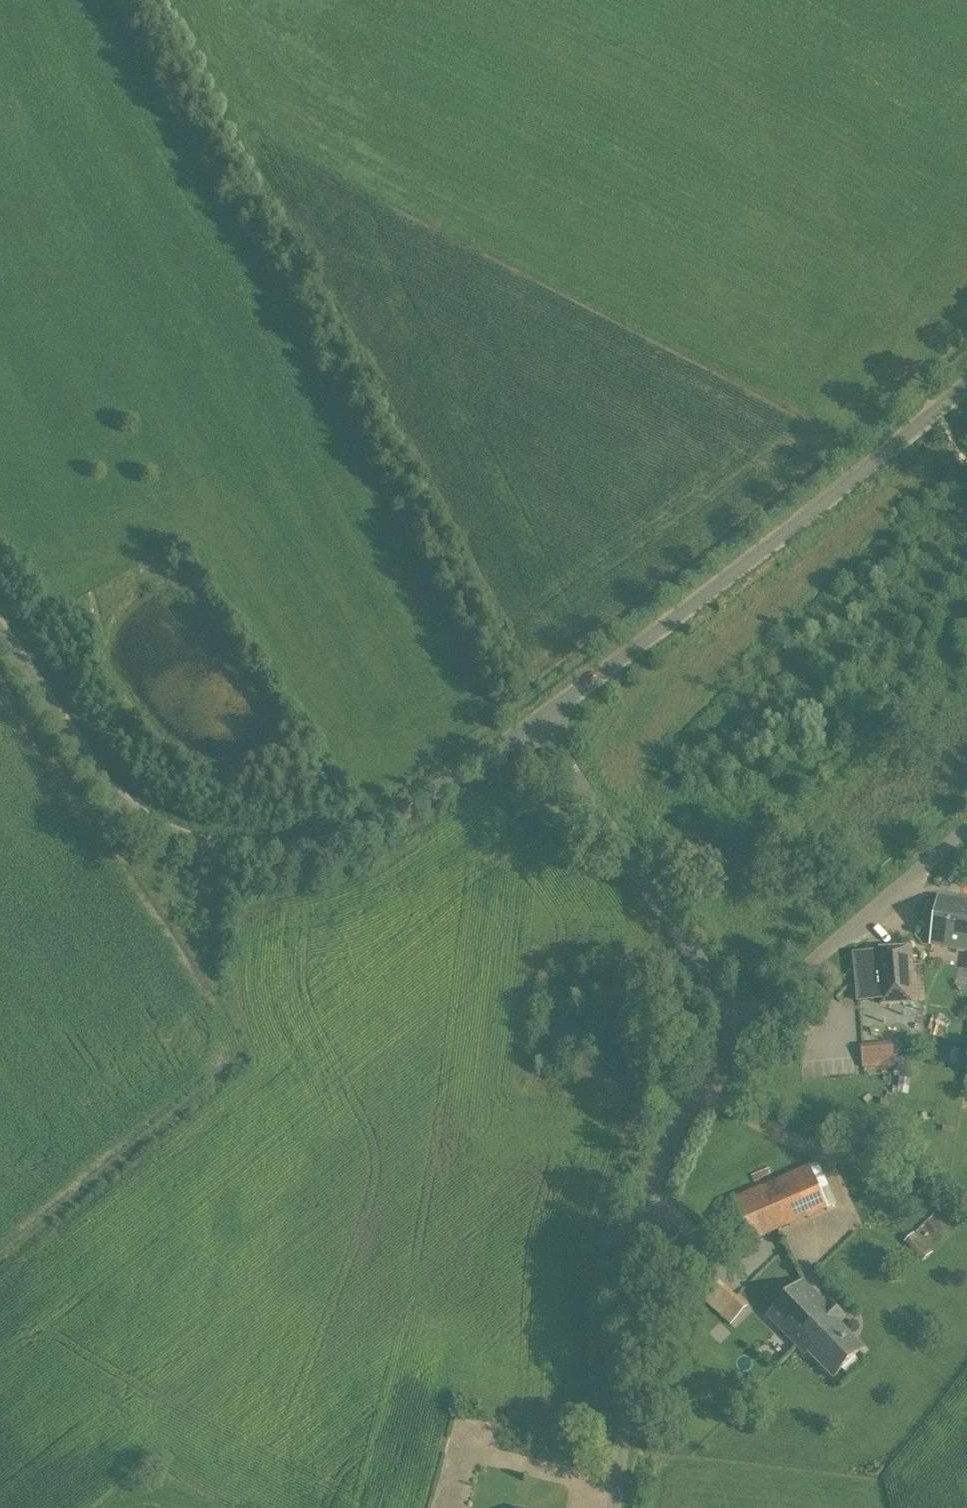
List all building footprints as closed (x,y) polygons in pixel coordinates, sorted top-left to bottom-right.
[(938,896),(930,946),(966,952),(966,901),(938,896)] [(877,952),(855,954),(859,1002),(881,1000),(882,1005),(914,1002),(912,967),(913,966),(913,946),(876,948),(877,952)] [(894,1065),(892,1046),(862,1049),(863,1068),(894,1065)] [(745,1246),(778,1232),(758,1186),(726,1200),(745,1246)] [(923,1261),(932,1253),(918,1238),(909,1246),(923,1261)] [(815,1307),(822,1300),(804,1281),(767,1317),(796,1347),(811,1332),(808,1329),(823,1315),(815,1307)] [(719,1312),(733,1325),(748,1309),(734,1296),(719,1312)] [(811,1332),(796,1347),(804,1355),(807,1352),(834,1380),(865,1349),(839,1323),(845,1317),(830,1302),(826,1305),(822,1300),(815,1307),(823,1315),(808,1329),(811,1332)]
